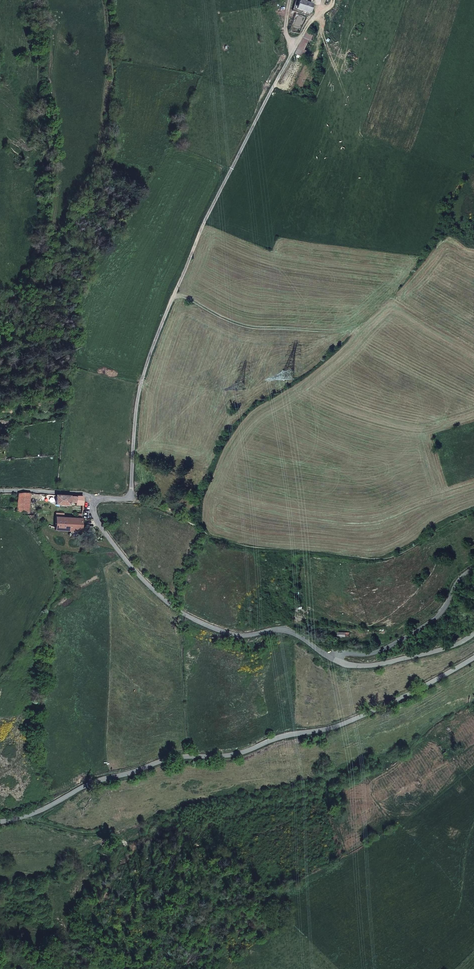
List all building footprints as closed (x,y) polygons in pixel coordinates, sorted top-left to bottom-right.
[(293,8),(310,13),(313,4),(305,1),(305,0),(295,0),(293,8)] [(305,37),(310,40),(312,41),(315,34),(307,31),(305,37)] [(297,54),(298,54),(305,57),(308,50),(306,50),(310,40),(305,37),(297,54)] [(23,515),(28,516),(28,513),(30,493),(19,493),(16,511),(23,512),(23,515)] [(76,503),(76,505),(83,505),(83,497),(56,496),(55,505),(69,506),(70,502),(76,503)] [(55,528),(54,530),(81,532),(82,518),(63,517),(64,513),(56,513),(55,517),(55,525),(55,528)]
